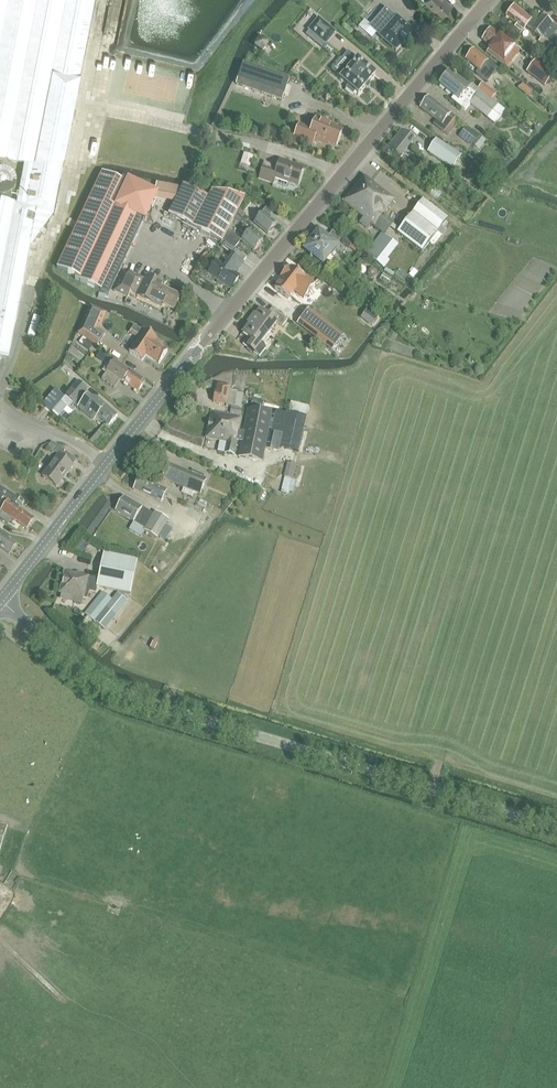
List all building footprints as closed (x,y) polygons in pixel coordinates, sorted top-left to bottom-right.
[(0,355),(8,356),(30,244),(31,244),(33,241),(54,212),(81,71),(53,66),(53,65),(81,71),(94,0),(0,0),(0,152),(26,157),(17,204),(0,201),(0,355)] [(425,0),(434,8),(435,7),(442,13),(452,3),(449,0),(425,0)] [(515,6),(506,16),(515,24),(513,27),(520,33),(526,26),(541,38),(553,24),(542,15),(536,23),(515,6)] [(396,18),(386,9),(370,27),(380,36),(379,37),(396,52),(414,32),(396,17),(396,18)] [(326,45),(336,33),(318,18),(308,31),(326,45)] [(541,38),(550,45),(552,46),(554,44),(556,40),(556,27),(553,24),(541,38)] [(492,28),(482,40),(491,46),(488,50),(504,62),(506,59),(513,50),(517,54),(520,50),(492,28)] [(260,38),(255,46),(263,51),(268,43),(260,38)] [(474,49),(466,60),(479,71),(476,74),(486,83),(498,69),(474,49)] [(348,52),(345,57),(348,60),(336,74),(341,78),(340,79),(348,86),(346,89),(353,95),(355,92),(358,95),(375,74),(357,59),(348,52)] [(535,61),(527,72),(545,86),(554,75),(535,61)] [(243,63),(236,85),(282,100),(289,78),(243,63)] [(449,73),(439,85),(453,97),(450,100),(463,111),(469,104),(494,124),(505,111),(491,100),(483,93),(480,91),(476,96),(468,89),(449,73)] [(487,88),(483,93),(491,100),(496,95),(487,88)] [(429,97),(421,108),(437,120),(433,124),(443,132),(455,117),(450,113),(429,97)] [(312,129),(300,124),(294,138),(312,146),(314,141),(329,147),(330,143),(337,145),(343,129),(326,122),(326,120),(319,117),(318,118),(316,118),(312,129)] [(463,129),(460,134),(472,144),(473,144),(479,136),(466,126),(463,129)] [(399,157),(412,142),(409,139),(410,138),(401,132),(388,148),(399,157)] [(436,138),(427,151),(453,169),(462,155),(436,138)] [(244,153),(242,161),(251,163),(253,156),(244,153)] [(283,177),(297,182),(302,167),(279,159),(277,166),(263,161),(258,176),(272,180),(274,176),(283,179),(283,177)] [(1,198),(2,198),(4,198),(5,198),(7,198),(8,198),(10,197),(11,196),(12,195),(13,194),(14,193),(15,192),(16,190),(16,189),(17,187),(17,186),(17,184),(17,183),(17,181),(16,180),(16,179),(15,177),(14,176),(13,175),(12,174),(11,173),(10,172),(8,171),(7,171),(5,171),(4,170),(2,170),(1,171),(0,171),(0,198),(1,198)] [(76,276),(122,181),(103,172),(57,267),(76,276)] [(364,176),(343,202),(363,218),(372,225),(381,232),(382,233),(391,221),(383,214),(394,200),(364,176)] [(123,179),(122,181),(76,276),(75,279),(106,294),(152,199),(154,194),(142,189),(123,179)] [(169,215),(194,227),(207,198),(182,186),(181,190),(145,182),(142,189),(154,194),(152,199),(175,202),(169,215)] [(207,198),(194,227),(222,241),(222,240),(227,229),(242,198),(210,192),(207,198)] [(396,232),(420,252),(429,242),(437,232),(446,220),(422,200),(396,232)] [(267,208),(254,223),(268,234),(269,233),(271,232),(273,230),(273,228),(276,224),(268,217),(272,213),(267,208)] [(237,213),(243,218),(246,215),(240,210),(237,213)] [(244,225),(240,231),(245,235),(241,240),(254,251),(263,240),(244,225)] [(227,229),(222,240),(234,248),(239,242),(235,239),(237,237),(227,229)] [(319,232),(305,249),(325,265),(338,248),(336,246),(342,239),(333,231),(329,236),(327,234),(325,237),(319,232)] [(381,232),(365,253),(379,264),(396,244),(385,235),(382,233),(381,232)] [(437,232),(429,242),(433,245),(441,235),(437,232)] [(346,237),(342,242),(349,248),(353,243),(346,237)] [(217,260),(208,273),(218,280),(217,281),(218,283),(221,286),(224,286),(224,284),(231,289),(240,276),(236,273),(244,262),(233,254),(225,266),(217,260)] [(288,269),(281,277),(283,279),(275,290),(287,300),(296,289),(305,297),(315,286),(299,273),(298,274),(292,269),(290,271),(288,269)] [(122,275),(113,292),(128,299),(131,292),(162,307),(164,303),(175,309),(180,298),(182,295),(162,286),(145,278),(145,279),(130,272),(127,277),(122,275)] [(370,302),(383,309),(384,307),(370,300),(370,302)] [(78,333),(87,339),(93,344),(97,346),(105,334),(99,330),(106,313),(90,306),(78,333)] [(255,313),(250,320),(267,333),(276,322),(282,327),(287,320),(276,311),(271,318),(259,309),(256,314),(255,313)] [(308,310),(297,324),(332,350),(343,336),(308,310)] [(259,344),(267,333),(250,320),(245,326),(246,327),(242,332),(253,340),(247,347),(259,356),(265,349),(259,344)] [(144,331),(139,339),(130,352),(129,353),(142,361),(143,361),(142,361),(146,356),(159,364),(168,351),(167,351),(159,346),(161,343),(163,344),(157,339),(144,331)] [(82,345),(89,349),(93,344),(87,339),(82,345)] [(106,373),(102,379),(114,387),(119,379),(138,392),(145,382),(114,361),(110,367),(106,364),(102,371),(106,373)] [(88,389),(78,381),(64,396),(92,420),(96,415),(109,426),(117,417),(98,400),(95,404),(84,394),(88,389)] [(241,416),(243,408),(241,408),(244,394),(236,392),(228,390),(229,387),(217,384),(213,402),(231,406),(230,414),(241,416)] [(47,398),(41,404),(51,412),(52,410),(60,401),(61,399),(54,393),(49,398),(47,398)] [(289,412),(306,416),(308,406),(291,402),(289,412)] [(234,455),(237,441),(241,442),(238,456),(263,461),(272,413),(248,408),(243,432),(239,431),(242,419),(211,412),(205,439),(226,444),(224,453),(234,455)] [(307,417),(306,416),(289,412),(288,412),(288,413),(276,410),(271,431),(282,434),(279,447),(299,452),(307,417)] [(65,412),(61,417),(65,421),(69,416),(65,412)] [(58,456),(43,475),(57,486),(72,467),(71,467),(76,461),(58,447),(54,453),(58,456)] [(286,462),(283,477),(292,479),(296,465),(286,462)] [(169,464),(162,479),(184,488),(194,492),(201,495),(207,480),(169,464)] [(138,478),(133,490),(161,503),(167,490),(157,485),(156,486),(138,478)] [(8,524),(12,519),(27,530),(36,518),(15,503),(19,498),(0,488),(0,518),(8,524)] [(124,497),(115,510),(134,522),(145,529),(153,515),(124,497)] [(145,529),(144,531),(157,539),(159,536),(165,525),(169,520),(155,512),(153,515),(145,529)] [(8,554),(14,545),(0,535),(0,548),(8,554)] [(98,579),(97,586),(118,591),(130,593),(131,593),(138,560),(137,560),(104,552),(98,579)] [(64,571),(60,593),(61,594),(83,599),(87,600),(89,592),(95,593),(97,586),(98,579),(64,571)] [(118,591),(117,594),(127,602),(131,593),(130,593),(118,591)] [(102,593),(85,614),(104,630),(127,602),(117,594),(112,600),(102,593)]
